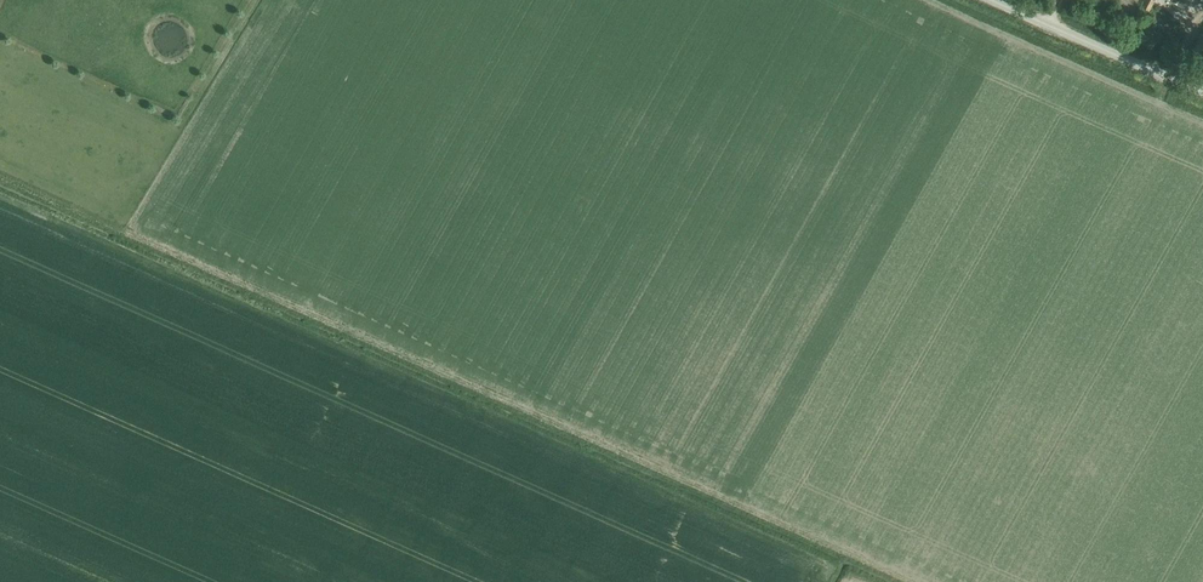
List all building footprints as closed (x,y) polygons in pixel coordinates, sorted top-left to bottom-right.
[(1187,10),(1192,0),(1171,0),(1187,10)] [(1202,57),(1202,34),(1202,33),(1192,50),(1202,57)]
